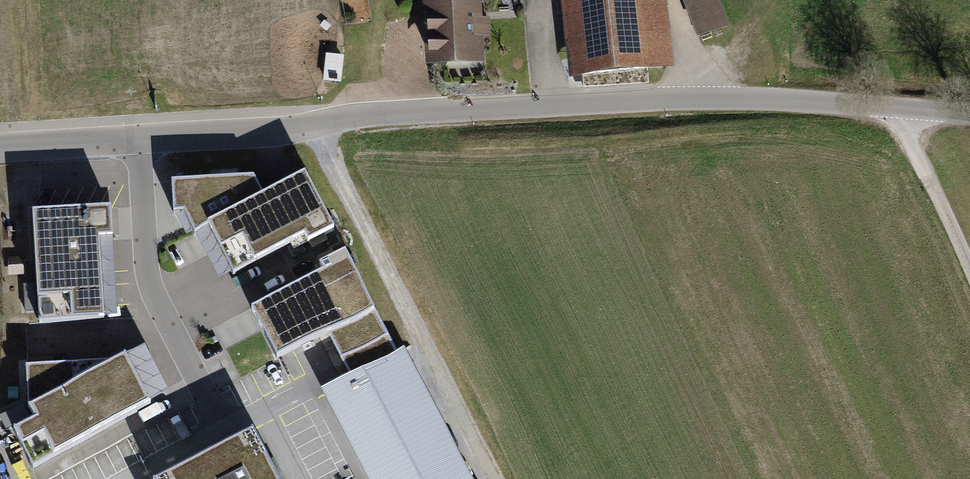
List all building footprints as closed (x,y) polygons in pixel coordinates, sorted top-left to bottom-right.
[(424,69),(483,67),(482,41),(490,41),(489,19),(481,19),(481,4),(488,4),(488,0),(421,0),(424,69)] [(569,82),(673,70),(666,0),(560,0),(569,82)] [(696,41),(729,28),(718,0),(680,0),(696,41)] [(305,176),(264,198),(208,227),(232,272),(233,275),(254,264),(255,265),(291,246),(293,250),(308,242),(309,245),(334,231),(305,176)] [(194,234),(208,227),(264,198),(254,178),(171,182),(173,214),(183,213),(193,232),(194,234)] [(111,210),(32,214),(38,324),(71,322),(71,324),(104,323),(100,240),(113,240),(111,210)] [(183,213),(173,214),(185,236),(193,232),(183,213)] [(208,227),(194,234),(218,279),(232,272),(208,227)] [(113,240),(100,240),(104,323),(117,322),(113,240)] [(323,272),(252,310),(277,358),(327,332),(374,307),(345,253),(320,266),(323,272)] [(399,354),(374,307),(327,332),(351,379),(399,354)] [(145,345),(125,356),(150,403),(170,393),(145,345)] [(405,351),(399,354),(351,379),(322,394),(367,478),(473,478),(405,351)] [(125,356),(113,362),(26,367),(28,406),(35,418),(14,429),(33,465),(150,403),(125,356)] [(160,478),(279,478),(253,430),(160,478)]
